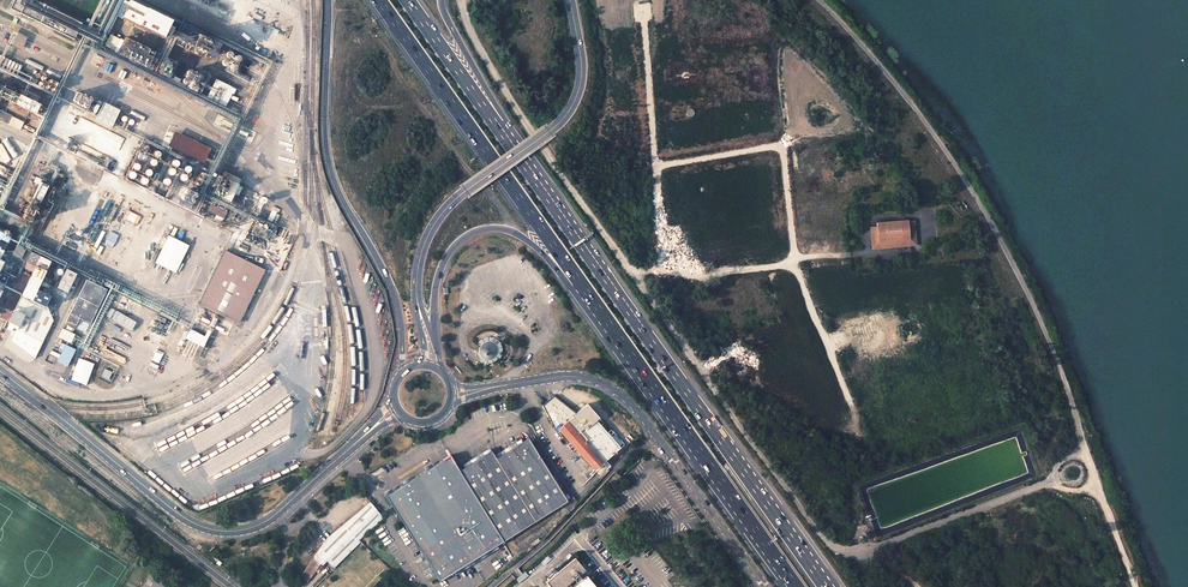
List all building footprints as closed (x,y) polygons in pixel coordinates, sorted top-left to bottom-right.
[(10,9),(74,40),(81,24),(31,0),(15,0),(10,9)] [(89,24),(101,0),(39,0),(89,24)] [(122,7),(127,9),(121,21),(161,42),(170,25),(147,13),(149,8),(134,0),(132,0),(131,2),(127,0),(126,0),(122,7)] [(217,47),(184,30),(176,48),(209,64),(217,47)] [(10,45),(20,49),(26,36),(15,32),(10,45)] [(682,36),(680,36),(679,37),(678,38),(677,39),(678,41),(678,43),(679,44),(681,44),(682,44),(683,44),(685,43),(685,42),(686,40),(685,38),(684,37),(683,36),(682,36)] [(119,42),(110,37),(104,48),(114,53),(119,42)] [(158,57),(124,40),(115,57),(149,74),(158,57)] [(251,61),(229,50),(218,72),(251,88),(254,82),(250,80),(256,66),(250,63),(251,61)] [(179,67),(169,62),(161,78),(171,84),(179,67)] [(209,78),(184,66),(175,85),(204,99),(209,89),(205,86),(209,78)] [(685,72),(684,73),(683,73),(682,74),(681,75),(681,77),(681,79),(682,80),(683,81),(684,81),(685,81),(687,81),(688,80),(689,79),(689,78),(689,77),(689,75),(688,73),(686,73),(685,72)] [(266,78),(260,75),(254,89),(260,92),(266,78)] [(58,86),(47,81),(41,93),(47,96),(46,98),(51,100),(58,86)] [(39,122),(44,112),(9,95),(11,91),(3,87),(1,91),(0,90),(0,103),(39,122)] [(227,94),(222,92),(217,102),(222,104),(227,94)] [(91,103),(74,95),(68,106),(85,114),(94,119),(92,123),(108,131),(110,129),(114,131),(115,129),(128,135),(133,124),(116,115),(117,114),(101,106),(100,107),(91,103)] [(689,111),(687,112),(686,114),(686,116),(686,117),(688,118),(689,119),(690,120),(691,119),(693,118),(694,117),(694,115),(694,113),(693,112),(692,111),(690,111),(689,111)] [(0,114),(0,124),(5,127),(10,118),(0,114)] [(827,117),(827,116),(826,115),(824,114),(823,114),(822,114),(820,114),(820,115),(819,116),(818,117),(819,119),(819,121),(820,121),(821,122),(822,122),(824,122),(826,122),(826,121),(827,119),(827,117)] [(185,137),(177,152),(212,169),(220,154),(185,137)] [(0,144),(0,162),(13,168),(20,154),(0,144)] [(149,148),(141,144),(123,179),(128,181),(127,183),(147,193),(165,156),(159,153),(161,150),(150,145),(149,148)] [(106,160),(77,145),(72,156),(101,170),(106,160)] [(188,163),(175,157),(154,198),(163,203),(164,201),(168,202),(177,185),(186,189),(195,171),(187,167),(188,163)] [(56,178),(53,183),(64,189),(70,178),(65,175),(65,174),(59,171),(55,178),(56,178)] [(208,177),(200,173),(192,188),(200,192),(208,177)] [(48,183),(35,176),(17,211),(33,220),(30,225),(39,229),(58,192),(46,186),(48,183)] [(212,197),(229,205),(233,197),(238,199),(242,191),(221,180),(212,197)] [(198,197),(178,187),(171,200),(179,204),(178,207),(189,213),(198,197)] [(227,215),(210,207),(207,214),(223,222),(227,215)] [(275,223),(279,209),(272,207),(267,220),(275,223)] [(245,231),(250,222),(244,219),(239,228),(245,231)] [(914,223),(871,228),(873,249),(916,245),(914,223)] [(277,259),(290,234),(275,227),(274,229),(272,233),(254,224),(248,235),(239,230),(235,237),(277,259)] [(154,263),(175,272),(188,244),(166,235),(154,263)] [(265,274),(226,254),(200,307),(219,317),(219,315),(239,325),(265,274)] [(31,255),(0,314),(0,320),(23,332),(22,335),(47,348),(58,327),(53,314),(56,307),(55,303),(35,293),(50,264),(31,255)] [(72,276),(56,268),(46,287),(62,295),(72,276)] [(106,293),(85,283),(65,323),(74,328),(78,321),(89,327),(106,293)] [(142,311),(113,297),(105,313),(113,317),(109,325),(133,337),(137,329),(126,323),(129,318),(137,322),(142,311)] [(168,324),(151,316),(145,327),(162,336),(168,324)] [(213,337),(191,326),(188,331),(191,332),(190,335),(196,337),(191,348),(204,355),(213,337)] [(73,337),(61,331),(56,340),(69,346),(73,337)] [(502,350),(502,347),(501,346),(503,344),(500,340),(499,341),(491,338),(486,337),(483,338),(480,339),(476,343),(480,346),(479,347),(478,351),(480,355),(482,358),(486,359),(485,363),(492,362),(496,359),(500,361),(502,352),(502,350)] [(54,361),(66,367),(74,349),(62,344),(54,361)] [(110,376),(98,370),(94,378),(106,384),(110,376)] [(557,430),(594,471),(601,464),(608,469),(611,465),(605,460),(618,449),(581,409),(575,415),(553,396),(542,406),(553,429),(557,425),(560,428),(557,430)] [(460,472),(503,544),(568,502),(528,439),(519,445),(496,459),(492,452),(479,459),(460,472)] [(503,544),(460,472),(449,456),(417,477),(386,497),(440,582),(503,544)] [(365,499),(339,520),(343,525),(369,503),(365,499)] [(333,569),(360,542),(359,541),(383,520),(369,503),(343,525),(327,538),(297,581),(304,586),(322,563),(333,569)] [(958,534),(957,535),(957,536),(957,537),(957,539),(959,540),(960,541),(962,541),(964,541),(965,540),(966,538),(966,537),(966,535),(965,533),(963,532),(961,532),(960,533),(958,534)] [(572,586),(596,586),(585,575),(581,578),(578,574),(584,569),(574,557),(546,581),(551,586),(562,586),(572,578),(575,582),(571,586),(572,586)] [(526,577),(522,572),(515,578),(519,582),(526,577)]
